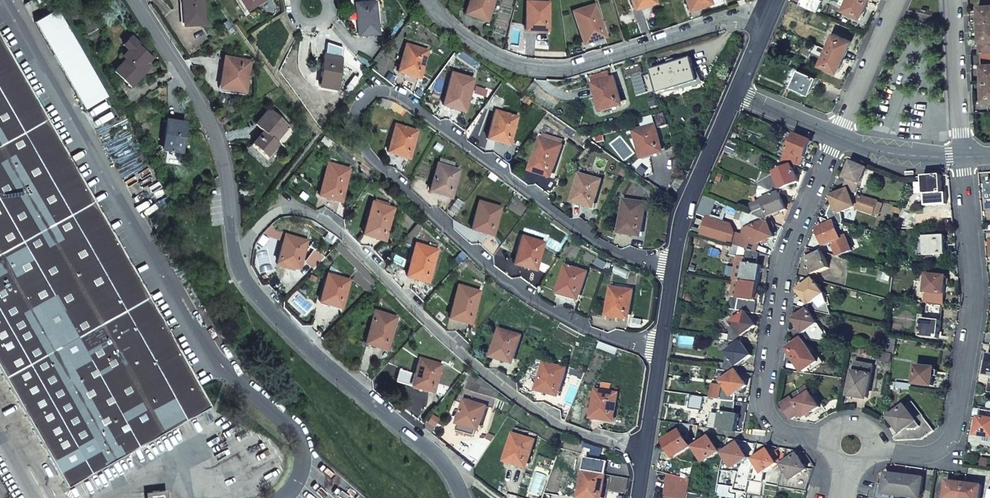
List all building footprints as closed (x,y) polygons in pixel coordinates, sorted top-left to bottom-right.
[(182,9),(183,25),(203,24),(202,0),(182,0),(182,9)] [(246,11),(263,0),(239,0),(246,11)] [(465,14),(483,20),(485,16),(486,11),(489,12),(493,0),(470,0),(465,14)] [(634,9),(643,6),(652,3),(650,0),(631,0),(634,9)] [(688,10),(697,8),(706,5),(705,0),(685,0),(688,10)] [(800,4),(817,12),(822,0),(802,0),(800,4)] [(865,0),(848,0),(844,10),(862,17),(865,9),(869,2),(865,0)] [(549,2),(526,1),(525,30),(535,30),(544,30),(545,21),(548,22),(549,2)] [(376,2),(355,3),(356,19),(358,36),(378,34),(376,2)] [(594,3),(573,10),(583,42),(592,40),(601,37),(598,28),(602,27),(594,3)] [(979,6),(979,14),(980,23),(989,22),(989,5),(979,6)] [(34,21),(83,108),(105,95),(55,8),(34,21)] [(980,23),(981,37),(982,52),(989,51),(989,22),(980,23)] [(852,41),(834,34),(828,49),(846,57),(849,49),(852,41)] [(131,51),(138,44),(138,45),(140,44),(131,36),(124,45),(129,50),(130,49),(131,51)] [(66,487),(207,407),(0,43),(0,372),(66,487)] [(427,50),(405,43),(397,71),(406,74),(416,76),(418,68),(422,69),(427,50)] [(126,59),(114,71),(131,87),(143,74),(140,71),(152,58),(145,52),(138,45),(138,44),(131,51),(130,49),(129,50),(123,56),(126,59)] [(461,51),(456,48),(453,53),(458,56),(461,51)] [(846,57),(828,49),(821,65),(839,72),(842,64),(846,57)] [(333,56),(325,54),(319,86),(336,88),(342,57),(333,56)] [(250,61),(228,56),(225,72),(222,87),(245,92),(250,61)] [(669,64),(651,70),(659,94),(698,81),(695,69),(691,57),(675,62),(674,59),(668,61),(669,64)] [(982,64),(982,73),(983,82),(989,81),(989,64),(982,64)] [(817,77),(793,67),(785,85),(800,91),(801,89),(811,93),(814,85),(817,77)] [(473,79),(452,72),(442,104),(451,107),(460,110),(463,102),(466,102),(473,79)] [(603,79),(592,82),(601,111),(619,106),(616,97),(620,96),(614,76),(603,79)] [(359,81),(354,78),(349,84),(354,87),(359,81)] [(268,108),(254,123),(262,131),(251,143),(258,150),(265,156),(277,143),(274,141),(287,126),(268,108)] [(518,114),(496,108),(487,138),(496,140),(505,143),(508,134),(511,135),(518,114)] [(185,123),(166,120),(162,149),(181,151),(183,137),(185,123)] [(411,149),(417,130),(395,124),(387,151),(396,154),(405,157),(408,148),(411,149)] [(655,124),(634,131),(642,158),(651,155),(661,152),(658,144),(661,143),(655,124)] [(811,142),(795,135),(789,149),(783,162),(791,166),(795,167),(799,157),(803,158),(804,158),(811,142)] [(562,145),(541,138),(531,170),(540,173),(549,176),(551,168),(554,169),(562,145)] [(351,163),(329,157),(318,195),(328,197),(337,200),(339,191),(342,192),(351,163)] [(799,157),(795,167),(798,166),(799,166),(803,158),(799,157)] [(867,168),(851,161),(848,169),(844,177),(848,178),(861,184),(867,168)] [(791,166),(783,162),(783,167),(784,169),(772,173),(771,175),(764,172),(759,185),(767,188),(779,194),(782,188),(790,185),(798,182),(791,166)] [(459,170),(437,163),(429,190),(438,193),(447,196),(450,187),(453,188),(459,170)] [(726,175),(720,173),(717,181),(722,183),(726,175)] [(602,180),(580,174),(573,201),(582,204),(591,206),(594,198),(597,199),(602,180)] [(942,175),(924,177),(926,200),(946,198),(946,195),(946,192),(943,193),(942,175)] [(861,184),(848,178),(844,188),(849,190),(857,193),(861,184)] [(779,194),(767,188),(767,198),(779,194)] [(831,207),(828,214),(830,220),(835,221),(842,224),(843,220),(841,212),(855,207),(873,212),(877,200),(863,195),(857,193),(849,190),(839,194),(835,195),(832,196),(833,200),(831,207)] [(786,209),(779,194),(767,198),(763,200),(764,201),(753,205),(755,209),(753,210),(752,215),(768,221),(770,216),(778,213),(786,209)] [(395,203),(375,197),(373,201),(372,201),(363,233),(372,236),(381,239),(383,230),(386,231),(395,203)] [(646,202),(624,199),(619,233),(629,234),(638,235),(639,227),(643,227),(646,202)] [(500,207),(478,201),(471,229),(480,231),(489,234),(492,225),(495,226),(500,207)] [(768,221),(752,215),(745,212),(742,221),(744,230),(746,230),(752,227),(768,221)] [(733,245),(755,251),(758,243),(756,237),(749,239),(748,237),(735,234),(731,225),(707,217),(702,235),(733,245)] [(766,240),(774,237),(772,231),(774,227),(772,223),(768,221),(752,227),(756,237),(758,243),(766,240)] [(835,221),(818,228),(822,237),(825,245),(833,242),(839,255),(852,250),(847,236),(842,238),(839,231),(843,229),(844,224),(842,224),(835,221)] [(752,227),(746,230),(748,237),(749,239),(756,237),(752,227)] [(306,240),(285,234),(277,262),(286,264),(296,267),(298,258),(301,259),(306,240)] [(521,235),(513,263),(522,265),(531,268),(534,259),(537,260),(543,242),(521,235)] [(945,236),(925,236),(917,237),(918,255),(945,254),(945,245),(945,236)] [(418,244),(415,243),(406,275),(415,278),(424,280),(427,272),(430,273),(437,249),(436,249),(437,244),(420,239),(418,244)] [(755,251),(733,245),(730,255),(739,257),(736,280),(742,281),(759,283),(762,266),(759,265),(757,265),(758,252),(755,251)] [(466,255),(461,251),(453,259),(458,264),(465,257),(466,255)] [(822,251),(806,258),(809,266),(813,274),(829,267),(822,251)] [(469,261),(465,257),(458,264),(457,265),(461,268),(469,261)] [(607,263),(599,259),(596,265),(604,269),(607,263)] [(348,275),(331,265),(327,273),(319,301),(330,304),(341,307),(349,279),(347,279),(348,275)] [(588,271),(566,265),(558,292),(567,295),(576,298),(579,289),(582,290),(588,271)] [(891,273),(884,271),(882,279),(889,281),(891,273)] [(947,276),(927,274),(926,292),(925,302),(928,303),(943,305),(944,305),(945,293),(946,284),(947,276)] [(814,279),(799,289),(804,297),(810,304),(809,308),(832,313),(824,293),(814,279)] [(759,283),(742,281),(739,297),(756,300),(758,292),(759,283)] [(615,287),(611,286),(607,314),(616,316),(625,317),(627,309),(630,309),(633,290),(630,289),(630,285),(615,283),(615,287)] [(479,290),(458,284),(449,317),(458,319),(467,322),(470,313),(473,314),(479,290)] [(739,297),(732,296),(730,309),(746,311),(755,313),(756,300),(739,297)] [(943,305),(928,303),(926,319),(924,319),(922,336),(939,338),(941,321),(943,305)] [(801,329),(808,339),(832,343),(809,308),(794,318),(801,329)] [(397,316),(375,310),(365,342),(374,345),(384,347),(386,338),(390,339),(397,316)] [(756,325),(746,311),(732,322),(730,335),(721,333),(720,338),(742,341),(743,336),(750,331),(756,325)] [(521,332),(501,326),(492,356),(501,359),(510,361),(512,353),(516,354),(521,335),(521,332)] [(897,339),(887,337),(885,351),(895,353),(897,339)] [(804,338),(789,349),(797,360),(805,371),(819,361),(804,338)] [(752,355),(742,341),(728,352),(725,369),(737,371),(738,365),(745,360),(752,355)] [(416,358),(419,359),(415,373),(399,368),(395,380),(412,385),(429,390),(432,382),(435,382),(442,360),(417,353),(416,358)] [(874,364),(856,361),(851,389),(857,390),(856,395),(862,396),(867,397),(874,364)] [(566,367),(545,362),(537,389),(546,392),(556,394),(558,386),(561,386),(566,367)] [(935,368),(918,366),(916,383),(933,386),(934,376),(938,376),(938,373),(938,371),(935,370),(935,368)] [(737,371),(723,382),(722,388),(713,387),(711,396),(720,398),(720,399),(723,400),(735,401),(736,394),(742,390),(748,385),(737,371)] [(461,387),(454,400),(464,403),(465,399),(467,393),(468,389),(461,387)] [(801,391),(804,396),(810,392),(807,387),(801,391)] [(618,392),(596,389),(591,417),(601,418),(610,420),(612,411),(615,411),(618,392)] [(793,398),(803,412),(806,417),(813,412),(820,407),(810,392),(804,396),(801,391),(792,397),(793,398)] [(464,403),(458,422),(459,423),(457,429),(466,431),(474,433),(476,427),(477,428),(479,419),(482,420),(487,405),(492,406),(494,400),(467,393),(465,399),(464,403)] [(783,404),(793,419),(796,417),(803,412),(793,398),(783,404)] [(735,401),(723,400),(719,429),(737,432),(739,414),(736,414),(734,413),(735,401)] [(912,401),(906,406),(917,420),(923,415),(912,401)] [(897,407),(889,413),(903,431),(917,420),(906,406),(904,403),(898,408),(897,407)] [(983,409),(981,416),(979,416),(977,425),(976,435),(989,437),(989,410),(983,409)] [(917,420),(903,431),(895,437),(897,440),(904,440),(913,439),(923,438),(935,430),(923,415),(917,420)] [(515,428),(506,460),(524,465),(527,457),(530,458),(533,446),(537,434),(515,428)] [(682,431),(667,441),(673,450),(670,452),(674,458),(693,446),(695,447),(695,443),(693,438),(690,434),(686,437),(682,431)] [(706,461),(721,451),(711,436),(703,441),(696,447),(706,461)] [(740,443),(725,453),(735,467),(749,457),(744,450),(740,443)] [(762,454),(754,459),(764,474),(765,473),(779,463),(783,464),(783,463),(775,451),(772,453),(769,449),(762,454)] [(786,449),(783,463),(797,455),(797,450),(786,449)] [(783,463),(783,464),(790,473),(794,479),(808,469),(808,468),(803,461),(798,454),(797,455),(783,463)] [(586,457),(579,497),(582,497),(599,497),(599,492),(603,492),(605,475),(608,457),(605,456),(605,460),(586,457)] [(751,475),(764,477),(765,473),(764,474),(754,459),(752,472),(751,475)] [(779,487),(807,491),(813,469),(808,468),(808,469),(794,479),(790,473),(782,473),(779,487)] [(738,469),(734,489),(748,491),(751,475),(752,472),(738,469)] [(664,497),(687,497),(688,492),(690,478),(668,473),(665,487),(666,487),(664,497)] [(896,474),(887,473),(884,493),(902,495),(905,475),(896,474)] [(761,493),(764,477),(751,475),(748,491),(761,493)] [(914,476),(905,475),(902,495),(921,497),(924,477),(914,476)] [(948,480),(946,497),(963,497),(966,482),(957,481),(948,480)] [(966,482),(963,497),(981,497),(983,484),(974,483),(966,482)]
